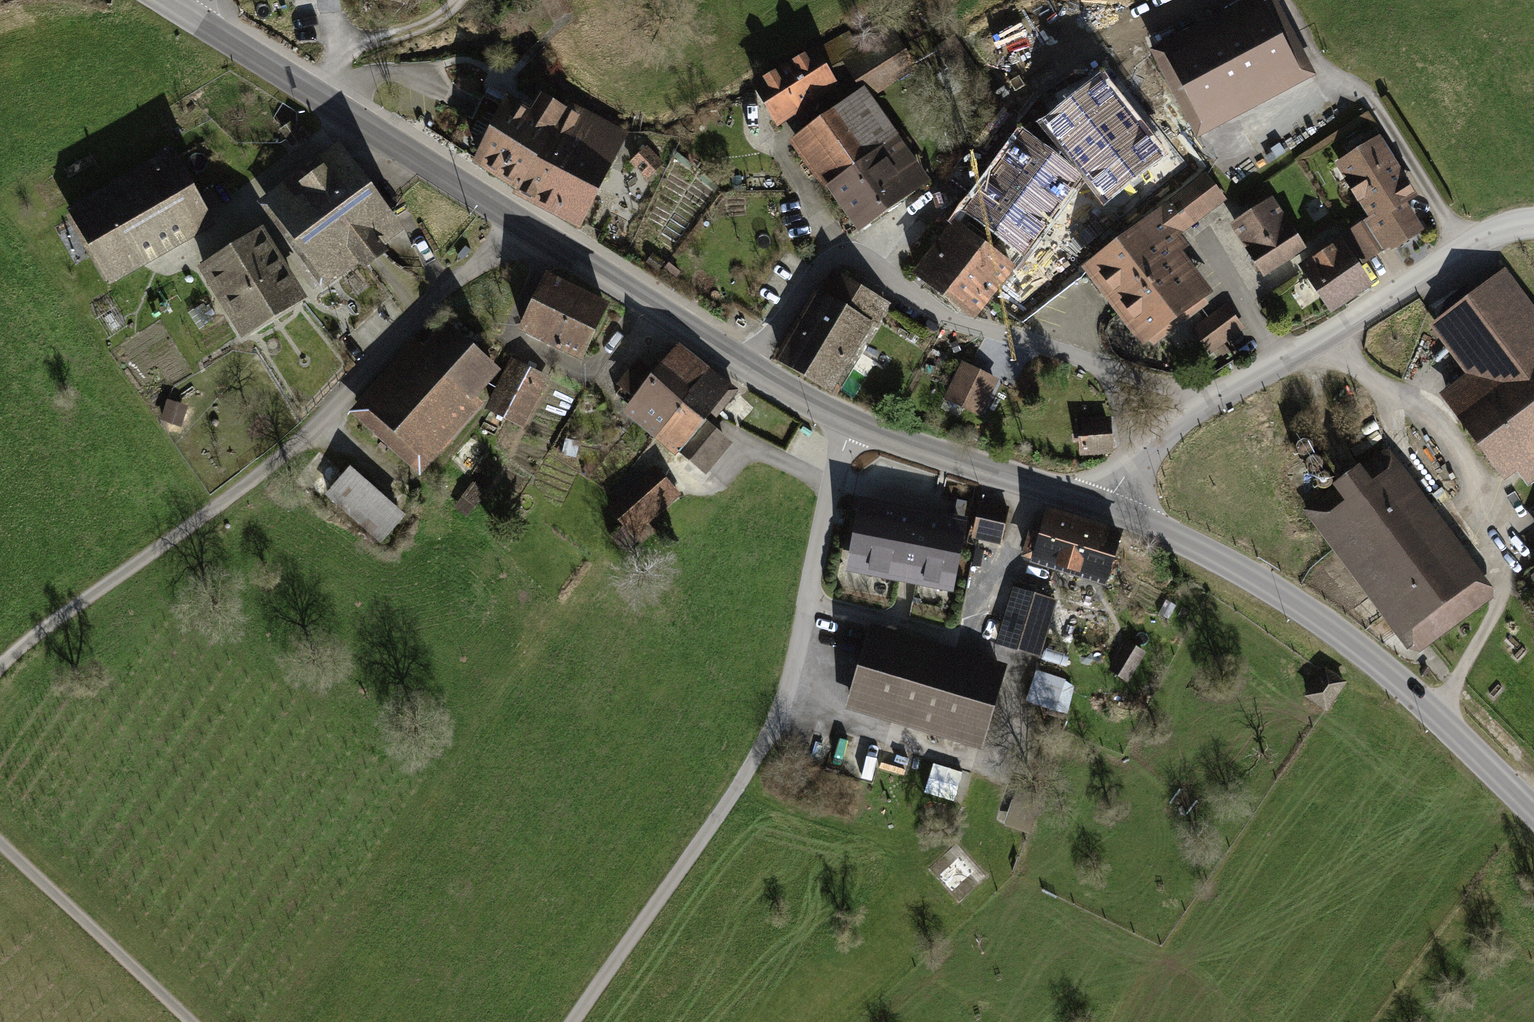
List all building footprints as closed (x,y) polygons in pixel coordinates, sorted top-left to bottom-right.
[(565,0),(543,0),(550,15),(568,6),(565,0)] [(1293,68),(1262,10),(1172,57),(1203,116),(1293,68)] [(778,121),(854,69),(851,65),(864,58),(849,33),(757,85),(778,121)] [(893,39),(864,58),(851,65),(854,69),(869,94),(911,66),(893,39)] [(462,146),(478,152),(505,88),(489,82),(462,146)] [(1009,94),(1004,86),(995,92),(1000,100),(1009,94)] [(859,92),(798,135),(830,180),(860,158),(891,137),(859,92)] [(552,169),(581,111),(567,104),(561,110),(557,108),(550,119),(534,109),(530,116),(510,103),(500,123),(505,127),(497,145),(489,143),(480,162),(518,185),(516,189),(537,200),(552,169)] [(581,111),(552,169),(594,190),(622,134),(581,111)] [(1128,120),(1060,163),(1075,180),(1096,212),(1161,172),(1128,120)] [(300,137),(294,129),(286,135),(292,143),(300,137)] [(1075,180),(1060,163),(1024,136),(969,209),(1022,249),(1075,180)] [(891,137),(860,158),(892,203),(923,181),(891,137)] [(1411,194),(1377,141),(1340,164),(1350,180),(1348,181),(1358,198),(1361,197),(1374,218),(1401,201),(1411,194)] [(662,163),(647,148),(632,163),(646,178),(662,163)] [(390,220),(343,157),(275,207),(322,271),(353,247),(365,263),(381,250),(370,235),(390,220)] [(860,158),(830,180),(862,225),(892,203),(860,158)] [(180,235),(207,219),(173,159),(76,214),(110,275),(180,235)] [(552,169),(537,200),(579,221),(594,190),(552,169)] [(1209,207),(1223,197),(1206,175),(1157,212),(1158,215),(1128,238),(1183,311),(1201,298),(1169,255),(1182,245),(1175,235),(1210,208),(1209,207)] [(1401,201),(1374,218),(1361,226),(1377,250),(1416,226),(1401,201)] [(1272,203),(1236,226),(1264,269),(1299,246),(1272,203)] [(1377,250),(1361,226),(1360,224),(1347,232),(1363,259),(1377,250)] [(983,245),(957,225),(953,231),(951,229),(949,231),(951,233),(918,275),(945,295),(983,245)] [(299,297),(260,234),(205,269),(244,331),(299,297)] [(1128,238),(1093,264),(1149,337),(1183,311),(1128,238)] [(1367,283),(1339,242),(1303,267),(1331,307),(1367,283)] [(1010,266),(983,245),(945,295),(972,316),(1010,266)] [(885,304),(834,273),(811,311),(780,357),(830,387),(869,319),(874,322),(885,304)] [(605,305),(547,277),(523,328),(580,356),(605,305)] [(1502,277),(1438,325),(1491,397),(1461,420),(1497,468),(1514,456),(1530,478),(1533,475),(1533,321),(1502,277)] [(203,303),(193,309),(204,326),(214,319),(212,316),(215,314),(209,304),(205,306),(203,303)] [(1239,329),(1223,309),(1197,329),(1212,349),(1239,329)] [(456,322),(452,322),(425,353),(418,347),(366,405),(418,452),(493,368),(478,356),(485,347),(484,343),(456,322)] [(706,370),(677,347),(653,376),(639,365),(623,385),(636,396),(629,405),(660,431),(688,394),(706,370)] [(542,377),(515,363),(492,409),(519,422),(542,377)] [(994,381),(963,365),(947,396),(978,412),(994,381)] [(734,390),(706,370),(688,394),(711,413),(714,415),(734,390)] [(711,413),(688,394),(660,431),(703,467),(725,440),(704,422),(711,413)] [(1108,422),(1081,423),(1083,449),(1110,448),(1108,422)] [(657,469),(611,510),(631,533),(677,492),(657,469)] [(1429,641),(1473,608),(1458,588),(1468,581),(1388,475),(1370,488),(1358,471),(1340,485),(1352,501),(1334,514),(1351,536),(1337,545),(1388,613),(1401,603),(1429,641)] [(400,518),(347,472),(329,493),(381,539),(400,518)] [(483,494),(471,485),(464,495),(476,504),(483,494)] [(964,516),(967,501),(957,499),(954,514),(964,516)] [(1008,509),(980,503),(974,532),(1001,538),(1008,509)] [(960,523),(865,504),(853,566),(948,585),(960,523)] [(1026,554),(1062,566),(1077,521),(1052,513),(1045,537),(1033,533),(1026,554)] [(1117,533),(1077,521),(1062,566),(1102,578),(1117,533)] [(1045,598),(1016,590),(1000,642),(1036,653),(1046,620),(1039,618),(1045,598)] [(1000,673),(870,635),(851,699),(981,738),(1000,673)] [(1126,678),(1142,651),(1128,643),(1112,669),(1126,678)] [(1326,707),(1343,682),(1326,670),(1308,695),(1326,707)] [(1054,709),(1063,681),(1036,672),(1027,699),(1054,709)] [(955,799),(965,770),(935,760),(925,789),(955,799)] [(1028,828),(1038,799),(1026,795),(1017,824),(1028,828)]
